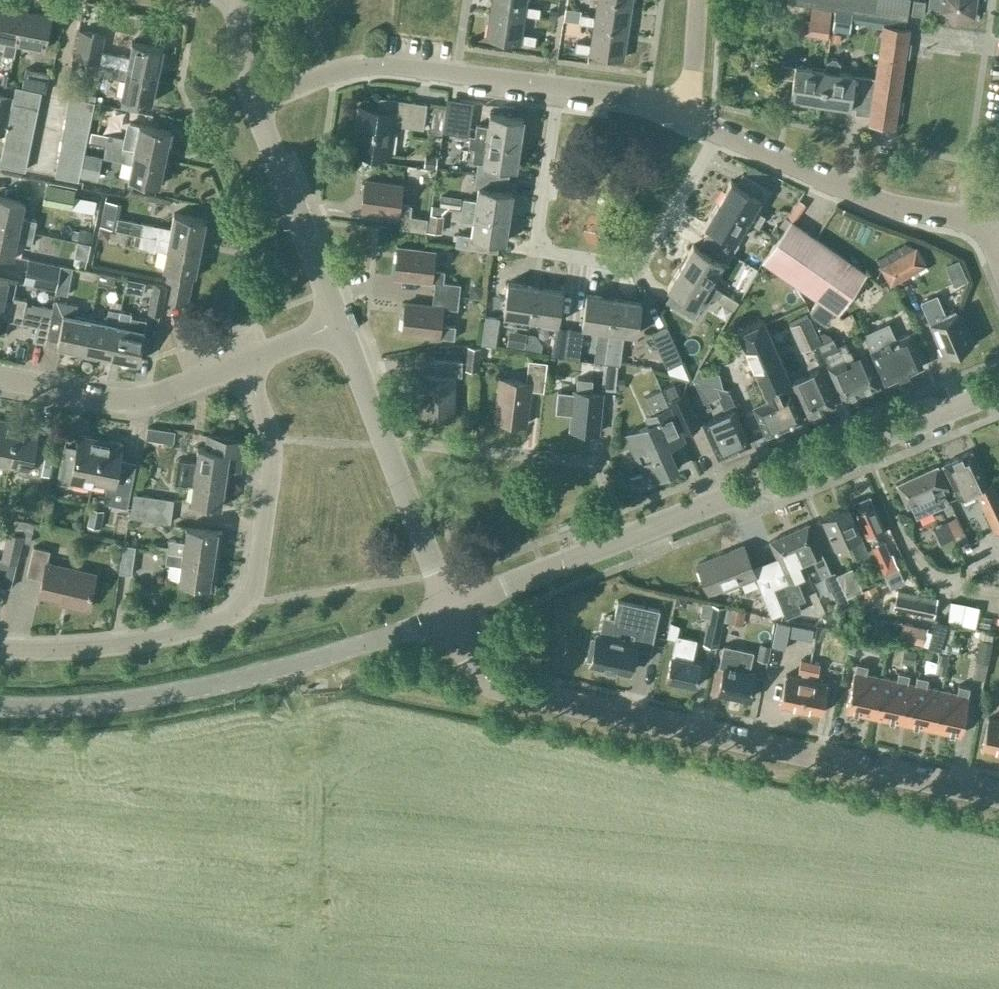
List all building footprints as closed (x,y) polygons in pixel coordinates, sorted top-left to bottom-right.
[(80,18),(95,18),(96,0),(81,0),(80,18)] [(524,14),(539,16),(540,7),(526,5),(526,0),(492,0),(490,9),(524,14)] [(627,30),(631,2),(618,0),(597,0),(595,15),(581,13),(579,22),(593,25),(627,30)] [(831,0),(820,0),(819,7),(830,8),(831,0)] [(835,9),(841,10),(842,0),(831,0),(830,8),(835,9)] [(852,12),(853,0),(842,0),(841,10),(852,12)] [(863,13),(865,0),(853,0),(852,12),(863,13)] [(873,15),(876,0),(865,0),(863,13),(873,15)] [(887,0),(876,0),(873,15),(884,16),(887,0)] [(898,0),(887,0),(884,16),(895,18),(898,0)] [(895,18),(905,20),(906,20),(909,0),(898,0),(895,18)] [(925,0),(913,0),(911,13),(923,15),(925,0)] [(927,10),(937,12),(940,11),(955,23),(972,16),(975,0),(928,0),(927,10)] [(13,57),(16,44),(17,39),(23,10),(0,6),(0,41),(5,42),(2,54),(13,57)] [(566,8),(564,20),(579,22),(581,13),(581,10),(566,8)] [(831,10),(811,8),(809,19),(802,18),(799,34),(827,38),(831,10)] [(522,33),(524,14),(490,9),(486,37),(520,43),(520,42),(534,44),(536,35),(522,33)] [(909,28),(904,27),(905,20),(895,18),(884,16),(873,15),(863,13),(852,12),(841,10),(835,9),(831,30),(850,33),(851,21),(883,26),(868,123),(894,127),(905,55),(913,56),(915,42),(907,41),(909,28)] [(44,49),(51,16),(23,10),(17,39),(16,44),(44,49)] [(551,10),(550,17),(557,19),(558,11),(551,10)] [(627,30),(593,25),(591,43),(576,41),(575,50),(589,52),(589,53),(623,58),(627,30)] [(75,57),(86,60),(158,75),(164,47),(131,41),(128,56),(101,50),(104,35),(80,30),(75,57)] [(152,102),(158,75),(86,60),(84,71),(124,79),(120,95),(152,102)] [(790,98),(819,102),(824,69),(795,64),(795,65),(778,63),(778,62),(777,62),(775,75),(793,78),(790,98)] [(25,68),(22,84),(46,89),(49,72),(25,68)] [(854,73),(824,69),(819,102),(849,107),(849,105),(854,105),(854,110),(867,112),(872,78),(854,75),(854,73)] [(16,86),(14,94),(13,101),(38,106),(41,91),(16,86)] [(4,134),(13,95),(0,92),(0,133),(4,134)] [(70,97),(68,108),(92,113),(94,102),(70,97)] [(423,128),(426,104),(379,97),(377,111),(357,108),(351,149),(391,154),(395,124),(423,128)] [(13,101),(9,117),(35,122),(38,106),(13,101)] [(455,133),(459,105),(446,103),(442,131),(455,133)] [(68,108),(65,119),(90,124),(92,113),(68,108)] [(474,136),(482,137),(519,143),(523,118),(489,113),(487,125),(476,124),(475,135),(474,136)] [(9,117),(6,132),(32,138),(35,122),(9,117)] [(65,119),(63,130),(87,135),(90,124),(65,119)] [(106,145),(165,158),(171,131),(139,124),(135,139),(108,134),(106,145)] [(63,130),(61,141),(85,146),(87,135),(63,130)] [(6,134),(3,148),(28,153),(32,138),(6,132),(6,134)] [(476,174),(508,179),(510,167),(516,168),(519,143),(482,137),(474,136),(475,135),(469,134),(467,147),(473,148),(471,161),(477,162),(476,174)] [(61,141),(59,153),(83,158),(85,146),(61,141)] [(160,185),(165,158),(106,145),(103,157),(131,162),(127,178),(160,185)] [(28,153),(3,148),(0,162),(0,164),(25,170),(28,153)] [(59,153),(56,164),(80,169),(83,158),(59,153)] [(102,157),(84,153),(80,177),(98,180),(102,157)] [(80,169),(56,164),(54,176),(78,181),(80,169)] [(718,202),(747,220),(758,226),(765,215),(754,208),(760,198),(763,201),(770,189),(742,173),(736,184),(731,181),(718,202)] [(461,209),(508,216),(512,191),(507,191),(508,179),(476,174),(474,186),(478,186),(476,199),(463,197),(461,209)] [(361,210),(401,215),(400,228),(425,231),(427,219),(410,216),(411,205),(399,204),(402,185),(365,180),(361,210)] [(47,183),(43,202),(94,213),(97,199),(73,194),(74,188),(47,183)] [(148,207),(163,209),(164,196),(150,194),(148,207)] [(34,231),(36,220),(22,217),(25,201),(0,196),(0,224),(34,231)] [(122,203),(105,200),(99,226),(140,234),(206,247),(211,220),(174,213),(171,228),(119,217),(122,203)] [(735,241),(747,220),(718,202),(705,224),(710,227),(704,237),(732,254),(738,243),(735,241)] [(455,246),(497,252),(499,240),(505,241),(508,216),(461,209),(459,220),(473,222),(471,236),(457,234),(455,246)] [(763,260),(791,280),(818,298),(809,312),(811,316),(824,325),(835,310),(838,313),(866,273),(791,220),(763,260)] [(34,231),(0,224),(0,253),(14,255),(17,240),(31,243),(34,231)] [(173,280),(173,281),(169,300),(187,304),(193,273),(200,274),(206,247),(140,234),(138,246),(166,251),(163,267),(168,268),(166,279),(173,280)] [(726,264),(732,254),(704,237),(698,247),(693,244),(680,266),(721,290),(709,283),(722,262),(726,264)] [(433,293),(459,296),(460,284),(443,282),(444,271),(432,269),(434,251),(397,247),(394,277),(435,281),(433,293)] [(891,284),(925,265),(916,248),(881,267),(891,284)] [(60,265),(28,258),(25,271),(58,277),(60,265)] [(957,260),(946,265),(955,284),(966,279),(957,260)] [(72,267),(60,264),(60,265),(58,277),(55,289),(55,292),(67,294),(72,267)] [(715,300),(721,290),(680,266),(667,287),(672,290),(666,301),(694,318),(700,307),(704,309),(711,297),(715,300)] [(58,277),(25,271),(23,283),(55,289),(58,277)] [(24,310),(26,299),(13,296),(16,281),(0,277),(0,305),(24,310)] [(503,315),(530,319),(535,286),(508,282),(503,315)] [(160,313),(166,285),(154,283),(148,311),(160,313)] [(471,289),(470,295),(480,296),(481,286),(475,286),(471,289)] [(563,290),(535,286),(530,319),(558,323),(563,290)] [(402,332),(454,338),(455,325),(440,323),(442,307),(457,309),(459,296),(433,293),(432,305),(405,302),(402,332)] [(599,337),(608,338),(614,297),(586,293),(581,326),(600,328),(599,337)] [(944,356),(972,344),(958,312),(956,313),(955,310),(944,314),(936,295),(921,302),(944,356)] [(614,297),(608,338),(604,360),(619,363),(624,332),(636,334),(641,301),(614,297)] [(57,345),(84,351),(90,319),(75,316),(77,305),(54,300),(50,315),(46,338),(58,340),(57,345)] [(44,343),(45,343),(46,338),(50,315),(24,310),(0,305),(0,334),(6,335),(9,320),(36,325),(33,341),(44,343)] [(97,354),(110,356),(120,310),(108,308),(105,322),(90,319),(84,351),(85,351),(84,357),(96,359),(97,354)] [(132,313),(120,310),(110,356),(138,362),(144,329),(129,326),(132,313)] [(499,317),(485,315),(481,344),(495,346),(499,317)] [(818,344),(821,342),(810,317),(789,326),(801,351),(818,344)] [(766,436),(803,419),(790,390),(780,394),(778,389),(791,383),(764,321),(737,333),(767,400),(753,406),(766,436)] [(885,383),(923,366),(908,332),(896,338),(889,322),(863,334),(885,383)] [(569,327),(555,325),(550,354),(564,356),(569,327)] [(682,361),(666,325),(650,333),(666,368),(682,361)] [(569,327),(564,356),(578,358),(583,329),(569,327)] [(846,341),(829,348),(822,351),(844,401),(879,385),(863,350),(853,355),(850,349),(849,349),(846,341)] [(480,347),(468,346),(465,370),(478,371),(480,347)] [(494,420),(526,424),(530,389),(543,391),(547,362),(529,359),(526,381),(500,378),(494,420)] [(435,374),(422,374),(421,414),(454,415),(455,375),(461,375),(462,360),(435,360),(435,374)] [(612,390),(613,367),(598,366),(597,390),(612,390)] [(808,417),(834,405),(819,370),(792,382),(808,417)] [(571,429),(598,432),(602,393),(591,392),(592,379),(577,378),(571,429)] [(683,433),(699,426),(684,393),(679,395),(674,383),(663,388),(683,433)] [(646,480),(676,466),(668,448),(684,440),(661,389),(644,397),(651,414),(646,417),(650,425),(626,435),(646,480)] [(718,458),(750,444),(734,409),(703,423),(718,458)] [(8,462),(16,423),(0,419),(0,460),(8,462)] [(38,427),(16,423),(8,462),(23,465),(22,474),(40,477),(45,452),(33,450),(38,427)] [(173,442),(175,431),(147,426),(145,438),(173,442)] [(239,469),(243,439),(208,434),(206,447),(197,446),(195,462),(179,460),(175,482),(192,485),(189,501),(222,506),(227,468),(239,469)] [(79,477),(92,479),(100,439),(79,435),(75,457),(63,455),(58,481),(77,485),(79,477)] [(122,444),(100,439),(92,479),(107,482),(103,502),(127,507),(136,462),(119,458),(122,444)] [(971,450),(942,463),(958,496),(975,489),(994,532),(998,529),(998,494),(993,480),(987,483),(971,450)] [(948,490),(937,465),(896,484),(907,509),(911,507),(916,518),(947,504),(945,499),(947,498),(944,492),(948,490)] [(138,493),(136,505),(175,511),(177,498),(138,493)] [(852,504),(867,536),(871,544),(869,545),(884,575),(898,567),(891,553),(890,554),(883,540),(879,542),(875,533),(884,528),(869,496),(852,504)] [(173,523),(175,511),(136,505),(134,517),(173,523)] [(868,552),(847,506),(823,517),(835,544),(848,538),(857,557),(868,552)] [(962,531),(955,516),(933,525),(940,541),(962,531)] [(790,536),(805,565),(813,561),(820,577),(824,575),(831,590),(838,605),(848,601),(846,597),(836,573),(834,571),(830,573),(808,523),(792,530),(793,534),(790,536)] [(167,550),(219,558),(223,531),(186,526),(184,541),(168,539),(167,550)] [(790,536),(793,534),(792,530),(769,541),(782,570),(784,569),(789,581),(781,585),(794,614),(802,611),(798,602),(805,599),(796,577),(807,572),(804,565),(805,565),(790,536)] [(22,535),(8,532),(2,559),(0,558),(0,585),(10,587),(22,535)] [(131,574),(135,546),(123,544),(119,572),(131,574)] [(756,576),(743,545),(697,563),(708,591),(722,586),(723,589),(756,576)] [(69,604),(87,608),(95,573),(47,562),(50,550),(33,546),(26,575),(42,579),(39,593),(70,600),(69,604)] [(214,590),(219,558),(167,550),(165,562),(180,565),(178,580),(197,583),(197,588),(214,590)] [(852,566),(836,573),(846,597),(863,589),(852,566)] [(794,614),(781,585),(761,594),(772,617),(783,612),(786,618),(794,614)] [(932,616),(935,597),(898,590),(895,609),(932,616)] [(936,612),(946,613),(949,592),(938,591),(936,612)] [(613,620),(619,621),(615,638),(600,635),(593,664),(632,672),(637,648),(651,651),(660,610),(617,600),(613,620)] [(708,617),(702,643),(717,647),(726,607),(702,601),(699,615),(708,617)] [(979,606),(951,601),(948,620),(975,626),(979,606)] [(727,621),(740,625),(745,607),(732,604),(727,621)] [(777,619),(771,645),(785,648),(791,622),(777,619)] [(924,632),(901,627),(897,640),(921,646),(924,632)] [(665,680),(695,686),(700,663),(691,661),(696,639),(676,635),(671,656),(665,680)] [(718,691),(750,698),(755,672),(749,671),(753,651),(723,644),(718,667),(724,668),(718,691)] [(779,705),(800,710),(807,678),(810,660),(801,658),(798,672),(801,673),(800,676),(786,673),(779,705)] [(800,710),(821,714),(828,682),(813,679),(813,676),(817,676),(820,663),(810,660),(807,678),(800,710)] [(866,673),(868,665),(856,663),(845,710),(872,716),(881,677),(866,673)] [(896,680),(886,678),(881,677),(872,716),(900,722),(910,675),(898,672),(896,680)] [(941,690),(926,686),(928,678),(916,676),(905,723),(933,729),(941,690)] [(957,693),(941,690),(933,729),(960,735),(970,687),(958,685),(957,693)] [(988,718),(981,748),(998,752),(998,720),(988,718)]
